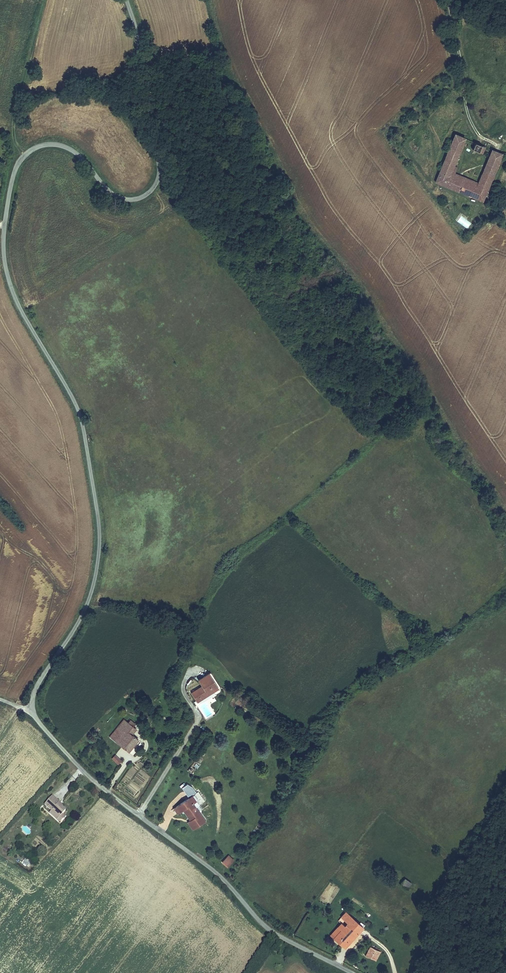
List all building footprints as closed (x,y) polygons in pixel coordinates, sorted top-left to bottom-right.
[(467,137),(457,133),(437,180),(484,201),(505,153),(496,149),(479,187),(451,175),(467,137)] [(474,149),(480,151),(483,144),(478,142),(474,149)] [(457,221),(467,228),(471,223),(461,216),(457,221)] [(209,674),(218,689),(221,687),(212,672),(209,674)] [(196,702),(218,689),(209,674),(199,680),(202,685),(190,692),(196,702)] [(122,719),(109,737),(129,752),(138,740),(129,733),(133,727),(130,725),(132,722),(128,719),(126,721),(122,719)] [(121,760),(114,755),(112,759),(119,764),(121,760)] [(62,805),(52,796),(44,804),(51,810),(49,813),(58,820),(63,813),(66,810),(61,806),(62,805)] [(205,822),(193,805),(195,804),(191,798),(178,806),(181,811),(185,809),(192,820),(188,823),(193,830),(205,822)] [(63,813),(58,820),(60,822),(66,816),(63,813)] [(21,863),(26,867),(30,863),(25,859),(21,863)] [(223,867),(229,871),(233,863),(227,860),(223,867)] [(404,879),(400,885),(407,889),(411,883),(404,879)] [(331,941),(341,950),(353,935),(347,930),(353,923),(340,912),(334,918),(343,925),(341,928),(337,925),(333,929),(337,933),(331,941)] [(359,928),(353,923),(347,930),(353,935),(359,928)] [(367,947),(363,956),(374,962),(378,952),(367,947)]
